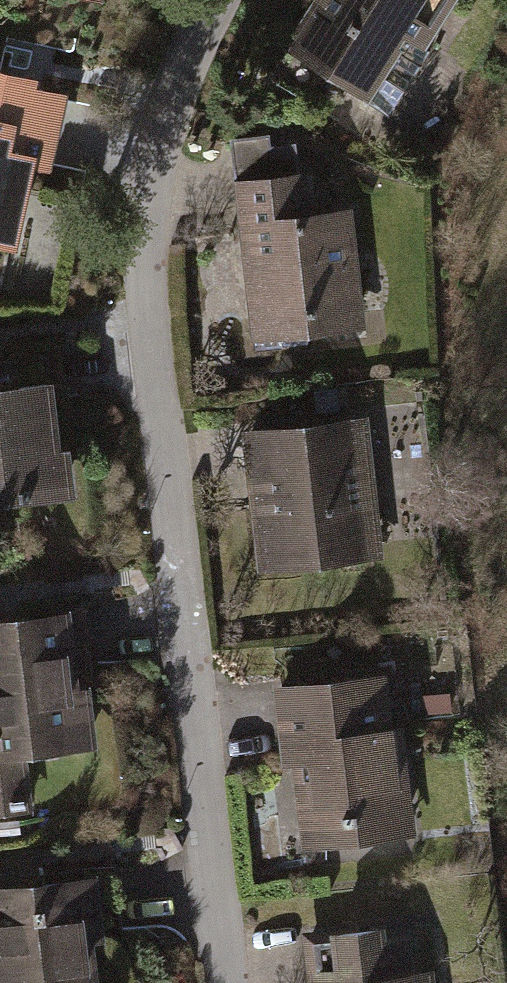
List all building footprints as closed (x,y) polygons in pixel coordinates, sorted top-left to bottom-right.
[(292,47),(386,108),(457,0),(323,0),(292,47)] [(21,249),(39,167),(54,171),(73,85),(0,69),(0,244),(21,249)] [(269,132),(228,137),(251,341),(365,328),(352,207),(315,211),(311,170),(299,172),(296,142),(271,144),(269,132)] [(77,498),(72,446),(64,447),(56,378),(21,382),(18,354),(0,356),(0,506),(77,498)] [(368,417),(241,432),(258,575),(384,560),(368,417)] [(0,620),(0,817),(35,813),(29,758),(99,749),(92,688),(81,690),(72,611),(0,620)] [(386,673),(272,687),(282,768),(290,767),(300,849),(415,835),(401,725),(393,726),(386,673)] [(97,945),(106,944),(98,876),(0,887),(0,982),(101,982),(97,945)] [(300,935),(306,982),(435,982),(433,969),(418,971),(414,937),(386,940),(384,925),(300,935)]
